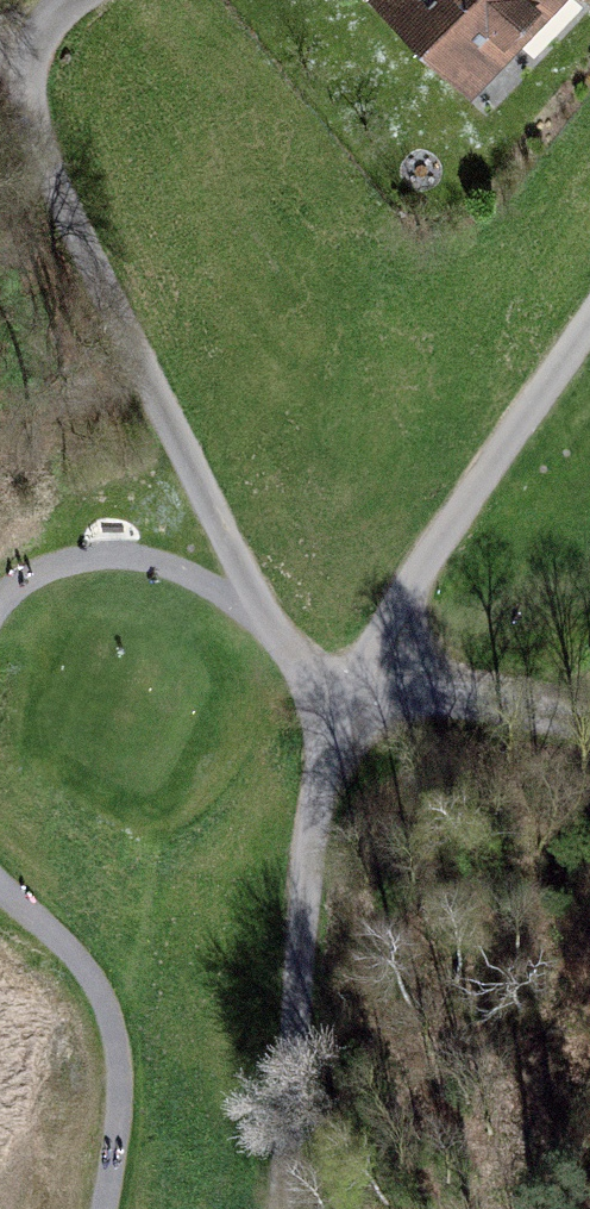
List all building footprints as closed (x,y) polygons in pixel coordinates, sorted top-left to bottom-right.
[(533,0),(415,0),(472,59),(533,0)]
